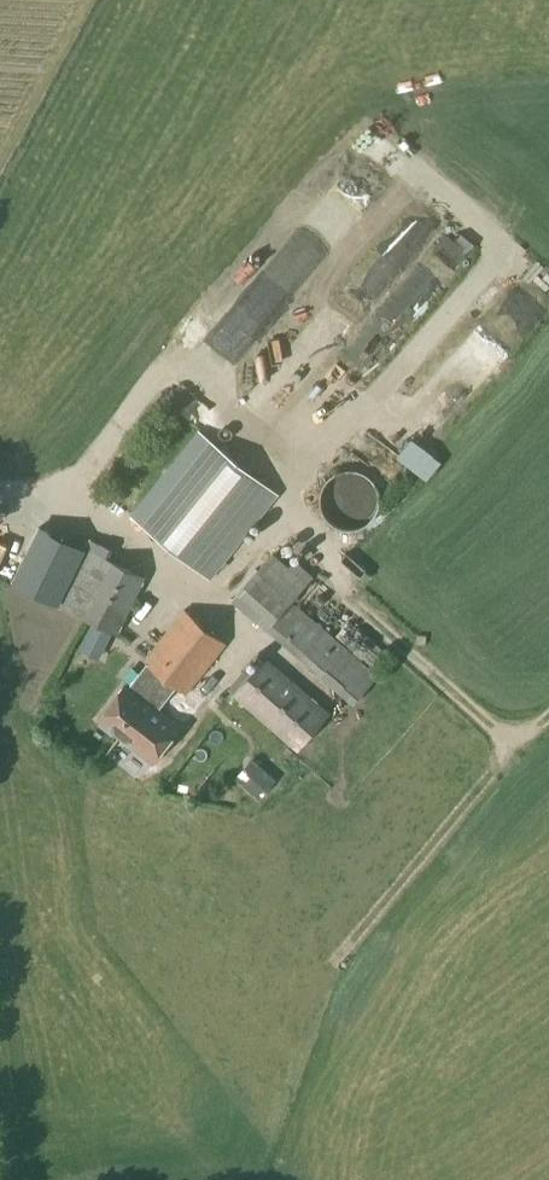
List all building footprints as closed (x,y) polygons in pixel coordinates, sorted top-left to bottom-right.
[(451,269),(481,245),(472,234),(443,258),(451,269)] [(210,579),(278,495),(200,432),(132,516),(210,579)] [(381,513),(381,512),(380,507),(379,502),(376,496),(373,493),(368,489),(364,487),(359,485),(352,485),(346,486),(342,487),(334,493),(330,497),(328,502),(326,508),(326,513),(327,518),(329,524),(334,532),(338,535),(343,538),(353,540),(359,539),(364,538),(369,535),(373,532),(378,523),(381,513)] [(118,634),(146,578),(107,558),(86,549),(59,604),(79,615),(118,634)] [(273,552),(233,600),(354,705),(379,675),(294,601),(314,577),(295,560),(289,567),(273,552)] [(126,682),(96,721),(141,755),(154,764),(183,725),(171,716),(160,708),(177,687),(186,695),(188,692),(226,644),(185,610),(145,661),(147,663),(130,685),(126,682)] [(330,714),(266,658),(254,672),(248,667),(228,690),(234,694),(299,751),(330,714)] [(260,800),(277,781),(252,759),(235,778),(260,800)]
